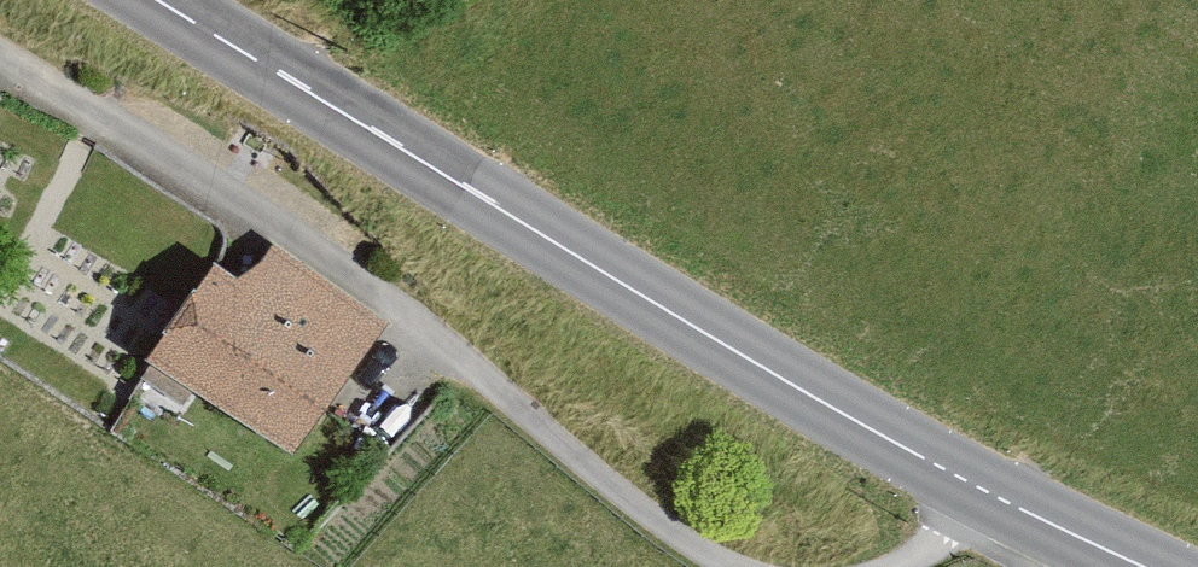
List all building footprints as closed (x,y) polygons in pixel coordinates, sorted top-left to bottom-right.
[(205,270),(135,370),(282,472),(385,326),(266,243),(233,290),(205,270)]
